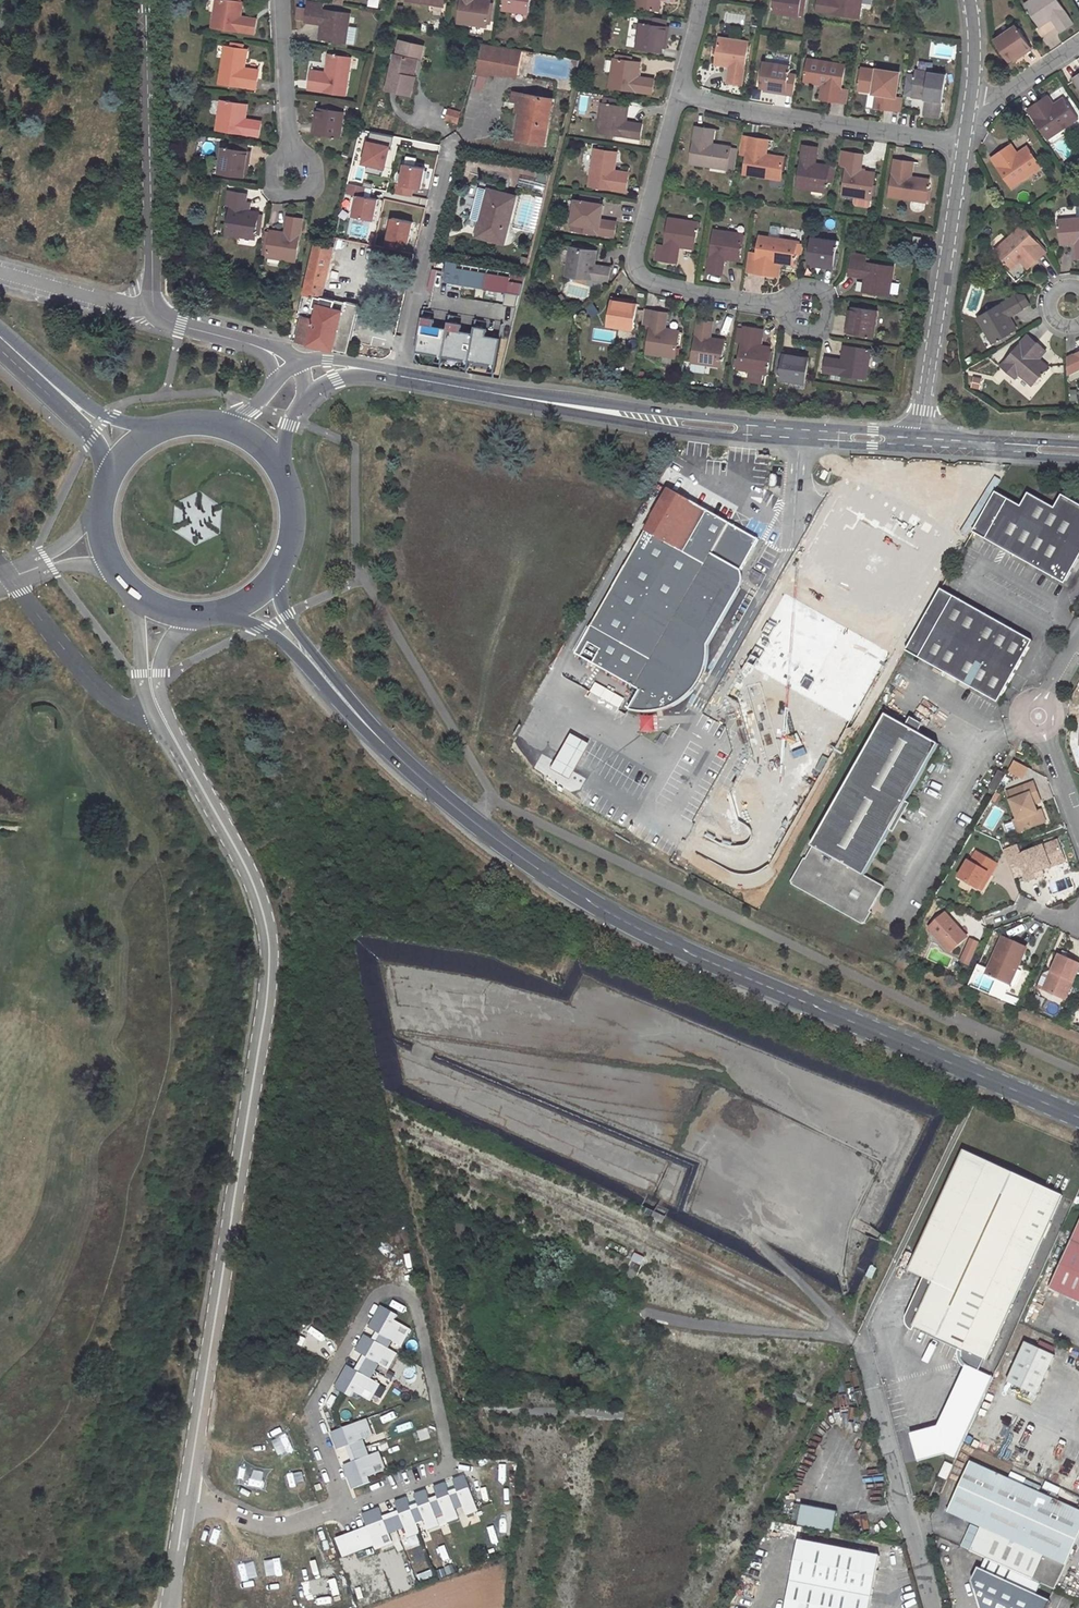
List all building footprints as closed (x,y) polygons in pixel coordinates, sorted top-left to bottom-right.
[(254,34),(257,19),(241,17),(243,2),(241,2),(239,2),(240,0),(216,0),(212,27),(254,34)] [(458,23),(487,27),(487,24),(490,6),(491,0),(489,0),(487,0),(461,0),(458,23)] [(503,10),(529,14),(531,0),(505,0),(503,10)] [(636,7),(659,11),(661,0),(637,0),(636,7)] [(774,13),(799,17),(799,11),(801,5),(805,5),(806,0),(776,0),(774,13)] [(859,18),(862,0),(818,0),(816,12),(859,18)] [(1073,24),(1057,0),(1031,0),(1024,5),(1040,27),(1052,19),(1061,32),(1073,24)] [(321,24),(319,39),(346,43),(351,14),(308,7),(305,22),(321,24)] [(641,23),(637,48),(663,52),(663,48),(665,34),(668,35),(669,27),(641,23)] [(1025,54),(1032,50),(1016,26),(994,40),(1009,62),(1012,60),(1023,52),(1025,54)] [(715,64),(729,67),(727,83),(742,85),(748,42),(719,38),(715,64)] [(395,54),(387,90),(411,95),(415,77),(414,77),(410,76),(414,59),(404,56),(405,54),(421,57),(424,46),(401,41),(398,55),(395,54)] [(225,46),(219,84),(256,90),(259,69),(245,67),(248,49),(244,49),(245,45),(231,43),(231,47),(225,46)] [(522,50),(483,43),(478,73),(489,75),(490,73),(503,75),(504,73),(517,76),(522,50)] [(1014,62),(1025,54),(1023,52),(1012,60),(1014,62)] [(308,90),(345,95),(352,58),(329,54),(326,73),(311,71),(308,90)] [(609,88),(652,95),(654,80),(638,77),(640,63),(631,61),(632,58),(616,55),(615,59),(613,59),(609,88)] [(414,59),(410,76),(414,77),(418,59),(414,59)] [(804,82),(822,85),(820,99),(839,102),(840,99),(846,100),(848,90),(841,89),(845,65),(808,59),(804,82)] [(765,88),(778,90),(777,93),(785,94),(786,92),(793,93),(796,75),(788,74),(790,66),(765,62),(761,88),(765,88)] [(899,73),(862,67),(858,90),(868,92),(866,106),(893,110),(894,107),(900,108),(902,99),(895,98),(899,73)] [(912,97),(926,99),(924,115),(939,117),(945,75),(916,70),(912,97)] [(1054,100),(1067,95),(1064,89),(1052,94),(1054,100)] [(515,92),(513,102),(517,103),(516,111),(522,113),(526,94),(515,92)] [(522,113),(517,139),(544,144),(552,99),(526,94),(522,113)] [(1043,100),(1049,108),(1053,105),(1047,97),(1043,100)] [(602,104),(597,133),(640,139),(642,124),(626,121),(628,107),(620,106),(620,101),(604,98),(603,104),(602,104)] [(1047,139),(1077,119),(1063,98),(1053,105),(1049,108),(1043,100),(1027,110),(1047,139)] [(221,101),(216,130),(259,137),(261,122),(246,119),(248,105),(221,101)] [(319,112),(317,125),(314,125),(313,133),(341,137),(346,112),(320,108),(319,112)] [(696,127),(690,164),(727,171),(727,169),(734,170),(737,150),(730,148),(730,147),(713,144),(715,130),(696,127)] [(363,166),(386,171),(394,136),(371,130),(363,166)] [(743,175),(780,181),(784,157),(766,155),(769,140),(749,137),(748,141),(745,140),(746,137),(742,136),(739,155),(746,156),(743,175)] [(223,148),(219,173),(244,177),(245,173),(247,160),(250,160),(251,152),(248,152),(249,144),(232,141),(230,149),(223,148)] [(803,145),(796,188),(826,193),(827,184),(827,180),(833,181),(835,168),(829,167),(829,166),(816,164),(818,148),(803,145)] [(1007,148),(1013,157),(1017,154),(1012,145),(1007,148)] [(1011,188),(1042,168),(1027,147),(1017,154),(1013,157),(1007,148),(991,159),(1011,188)] [(595,149),(588,187),(626,193),(629,173),(615,171),(618,153),(595,149)] [(848,153),(842,195),(871,200),(875,173),(860,171),(863,155),(848,153)] [(894,159),(889,197),(926,203),(929,180),(911,177),(913,163),(894,159)] [(414,195),(415,186),(425,187),(427,164),(402,162),(399,193),(414,195)] [(353,213),(376,219),(381,197),(363,193),(365,186),(349,182),(347,192),(358,195),(353,213)] [(489,190),(481,222),(491,224),(488,239),(503,243),(516,197),(489,190)] [(230,206),(226,234),(255,239),(256,235),(257,228),(260,229),(263,215),(259,214),(260,212),(245,210),(247,194),(228,191),(226,205),(230,206)] [(576,201),(571,230),(614,237),(616,222),(600,220),(603,205),(599,205),(600,199),(586,196),(585,203),(578,201),(576,201)] [(410,242),(416,221),(393,215),(387,237),(410,242)] [(285,233),(271,230),(271,232),(267,231),(265,246),(268,246),(266,256),(266,257),(296,262),(303,219),(287,217),(285,233)] [(669,218),(664,245),(657,244),(655,257),(662,259),(662,261),(677,263),(680,247),(694,249),(698,222),(669,218)] [(1078,258),(1078,218),(1058,220),(1060,245),(1075,244),(1076,259),(1078,258)] [(481,222),(477,236),(488,239),(491,224),(481,222)] [(1032,265),(1045,252),(1021,226),(995,251),(1012,269),(1020,261),(1024,257),(1032,265)] [(714,229),(707,272),(722,275),(725,259),(739,261),(743,234),(714,229)] [(759,236),(756,261),(751,260),(750,269),(754,270),(754,273),(773,276),(776,262),(793,265),(797,242),(759,236)] [(812,238),(808,262),(812,263),(826,265),(825,268),(833,269),(837,241),(812,238)] [(330,295),(336,243),(313,240),(306,292),(330,295)] [(570,247),(565,276),(608,283),(611,268),(594,265),(597,251),(570,247)] [(1020,261),(1028,269),(1032,265),(1024,257),(1020,261)] [(454,261),(444,259),(441,278),(444,281),(479,287),(481,272),(453,267),(454,261)] [(894,267),(851,260),(849,275),(865,278),(863,292),(889,296),(894,267)] [(507,276),(482,271),(479,288),(516,294),(518,282),(520,282),(521,273),(508,271),(507,276)] [(303,312),(296,340),(335,350),(347,303),(320,296),(315,315),(303,312)] [(1015,298),(1022,309),(1029,305),(1024,297),(1019,296),(1015,298)] [(992,344),(1016,330),(1009,318),(1022,310),(1022,309),(1015,298),(1015,297),(977,319),(992,344)] [(613,298),(608,326),(633,330),(637,305),(633,304),(620,302),(621,299),(613,298)] [(851,311),(849,325),(847,324),(845,332),(873,337),(877,311),(852,307),(851,311)] [(652,311),(646,354),(675,359),(679,332),(665,329),(667,313),(652,311)] [(445,357),(470,360),(474,332),(463,330),(464,321),(449,319),(448,326),(436,324),(437,316),(422,314),(416,354),(444,358),(445,357)] [(698,320),(691,363),(721,368),(725,340),(711,338),(713,322),(698,320)] [(497,365),(501,336),(487,334),(488,326),(478,324),(473,362),(497,365)] [(749,372),(763,374),(766,375),(770,348),(761,346),(756,345),(759,330),(744,327),(743,330),(738,329),(736,342),(741,343),(737,370),(749,372)] [(1031,386),(1048,367),(1039,360),(1035,356),(1041,348),(1027,336),(1004,363),(1020,376),(1031,386)] [(823,374),(866,380),(870,350),(843,346),(841,361),(826,358),(823,374)] [(1039,360),(1046,352),(1041,348),(1035,356),(1039,360)] [(778,354),(776,371),(781,372),(780,380),(805,384),(809,358),(805,358),(791,356),(792,353),(784,352),(784,354),(778,354)] [(1000,367),(1016,381),(1020,376),(1004,363),(1000,367)] [(748,381),(762,384),(763,374),(749,372),(748,381)] [(952,539),(850,481),(748,660),(852,717),(952,539)] [(1064,586),(1078,560),(1078,506),(1062,496),(1055,509),(1028,495),(1021,508),(995,493),(972,533),(1064,586)] [(905,652),(997,705),(1032,643),(940,591),(905,652)] [(790,884),(861,924),(862,923),(863,923),(870,912),(869,911),(882,886),(863,875),(937,745),(916,733),(903,726),(884,715),(810,846),(812,847),(805,859),(803,858),(790,882),(791,883),(790,884)] [(903,726),(916,733),(921,725),(908,718),(903,726)] [(590,736),(563,786),(622,817),(649,767),(590,736)] [(999,770),(989,788),(996,793),(1006,775),(999,770)] [(1007,793),(1021,830),(1039,823),(1041,822),(1037,812),(1033,804),(1030,795),(1036,792),(1032,783),(1007,793)] [(1040,802),(1036,792),(1030,795),(1033,804),(1040,802)] [(1037,812),(1041,822),(1045,820),(1041,811),(1037,812)] [(1034,874),(1041,871),(1042,871),(1051,867),(1050,865),(1064,859),(1058,842),(1018,857),(1028,882),(1036,879),(1034,874)] [(979,888),(988,873),(990,874),(997,864),(976,852),(974,855),(972,854),(958,877),(978,889),(979,888)] [(1051,867),(1058,864),(1065,862),(1064,859),(1050,865),(1051,867)] [(1036,879),(1044,876),(1042,871),(1041,871),(1034,874),(1036,879)] [(988,873),(979,888),(981,890),(990,874),(988,873)] [(929,928),(952,952),(968,938),(946,913),(929,928)] [(1002,937),(986,974),(1005,982),(1014,962),(1019,964),(1026,947),(1002,937)] [(972,939),(966,951),(974,955),(980,943),(972,939)] [(969,966),(974,955),(966,951),(961,962),(969,966)] [(1078,971),(1078,963),(1059,955),(1052,972),(1056,973),(1048,992),(1067,1000),(1078,971)] [(1014,962),(1005,982),(1010,985),(1019,964),(1014,962)] [(1052,972),(1044,990),(1048,992),(1056,973),(1052,972)] [(967,1151),(911,1270),(926,1277),(929,1278),(936,1281),(916,1325),(962,1346),(960,1351),(965,1353),(967,1357),(977,1361),(978,1361),(981,1359),(983,1356),(985,1357),(1061,1195),(967,1151)] [(1078,1300),(1078,1227),(1051,1287),(1078,1300)] [(916,1325),(936,1281),(929,1278),(926,1277),(925,1279),(925,1289),(920,1290),(920,1299),(915,1300),(916,1310),(911,1309),(911,1319),(906,1319),(916,1325)] [(396,1315),(378,1306),(366,1329),(372,1332),(369,1339),(362,1335),(353,1351),(359,1355),(352,1369),(343,1364),(331,1385),(350,1399),(354,1393),(370,1401),(379,1384),(369,1379),(377,1366),(386,1371),(396,1355),(386,1350),(390,1342),(400,1347),(409,1331),(393,1321),(396,1315)] [(1027,1342),(1009,1380),(1037,1393),(1055,1355),(1027,1342)] [(1064,1364),(1078,1370),(1078,1351),(1071,1348),(1064,1364)] [(942,1424),(911,1432),(918,1460),(945,1454),(960,1459),(991,1374),(964,1364),(942,1424)] [(372,1436),(365,1419),(329,1433),(335,1449),(343,1446),(349,1462),(341,1465),(349,1489),(369,1483),(367,1477),(388,1470),(382,1452),(366,1456),(361,1439),(372,1436)] [(949,1508),(982,1524),(988,1527),(976,1553),(986,1558),(1041,1583),(1055,1589),(1078,1536),(1078,1510),(971,1461),(949,1508)] [(946,1480),(952,1466),(947,1463),(940,1477),(946,1480)] [(363,1528),(333,1539),(341,1558),(372,1546),(373,1551),(390,1544),(386,1535),(401,1529),(405,1539),(419,1534),(415,1524),(421,1522),(425,1531),(438,1527),(434,1518),(443,1515),(446,1524),(458,1520),(453,1509),(460,1507),(465,1516),(477,1512),(463,1476),(451,1480),(453,1489),(447,1491),(443,1483),(431,1488),(434,1496),(427,1499),(423,1490),(411,1495),(414,1504),(408,1507),(406,1497),(392,1502),(394,1510),(379,1516),(377,1507),(359,1514),(363,1528)] [(834,1531),(838,1511),(804,1504),(800,1524),(834,1531)] [(988,1527),(982,1524),(970,1550),(976,1553),(988,1527)] [(314,1538),(315,1553),(329,1551),(328,1537),(314,1538)] [(785,1607),(870,1607),(881,1557),(798,1541),(785,1607)] [(981,1607),(1047,1607),(1050,1602),(1035,1595),(1041,1583),(986,1558),(981,1570),(977,1568),(973,1579),(981,1607)]
